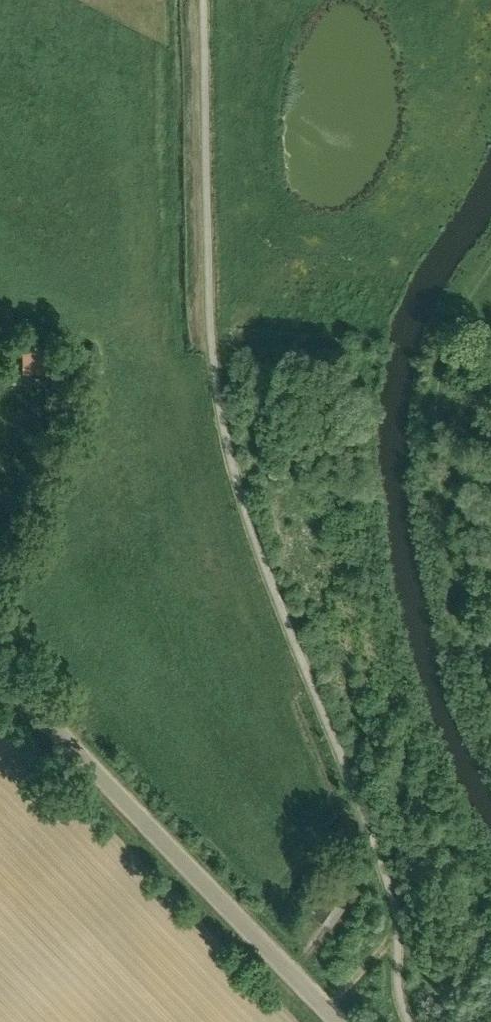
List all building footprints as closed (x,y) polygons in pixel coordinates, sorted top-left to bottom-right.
[(42,345),(22,346),(22,353),(22,372),(23,372),(36,372),(43,372),(42,353),(42,347),(42,345)]
